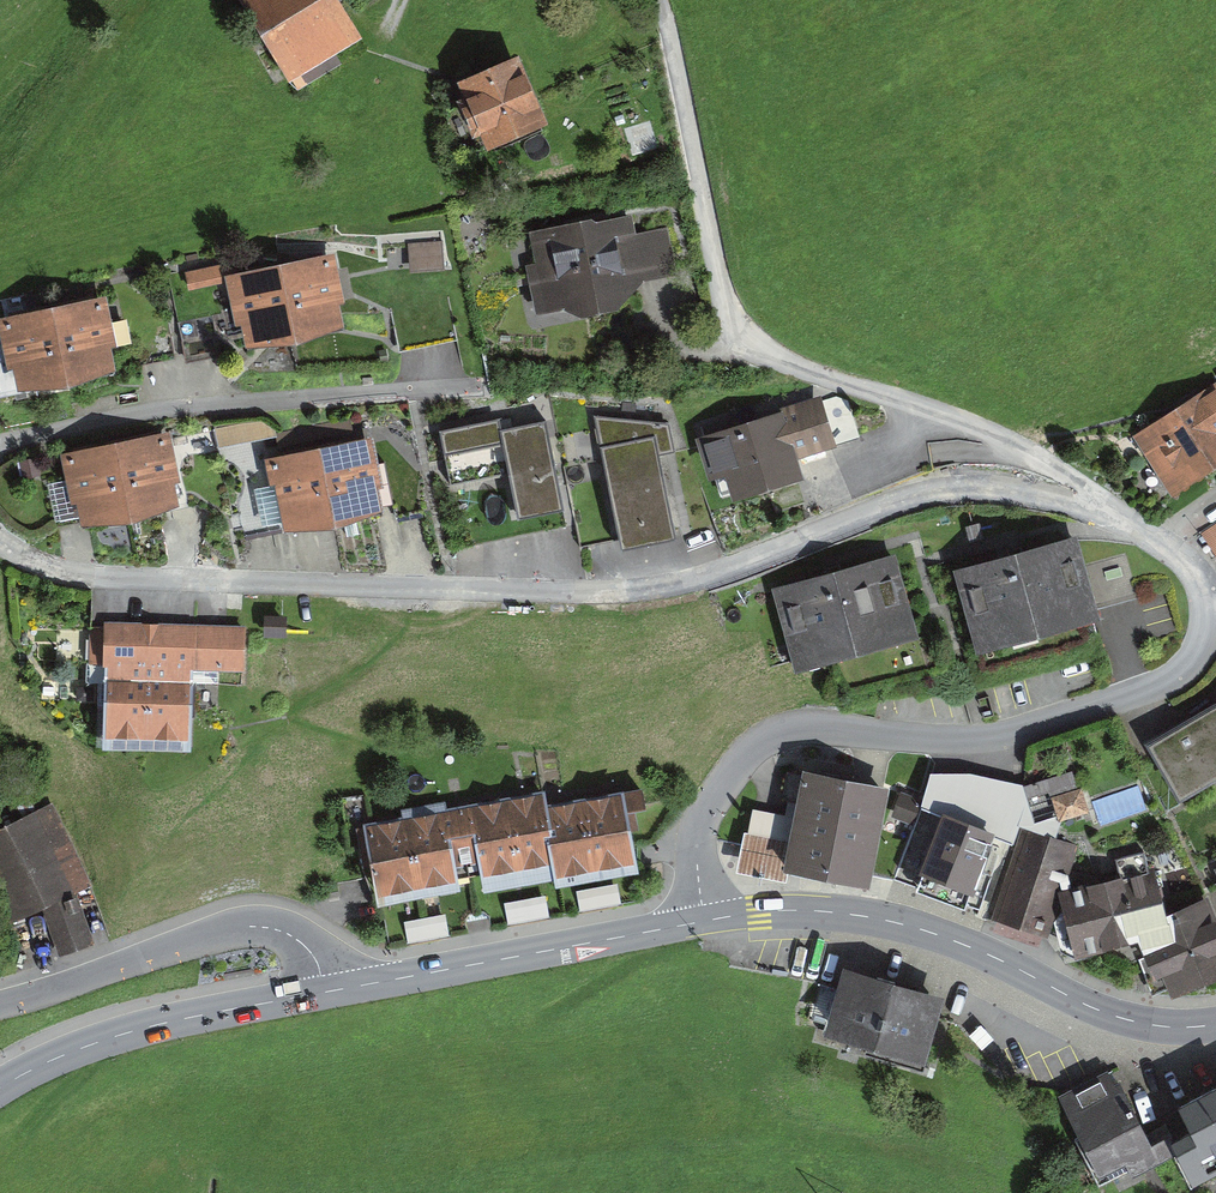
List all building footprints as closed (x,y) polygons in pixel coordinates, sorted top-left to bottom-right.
[(274,5),(310,73),(380,37),(361,0),(283,0),(274,5)] [(514,56),(463,79),(490,139),(541,116),(514,56)] [(650,210),(543,224),(555,307),(661,293),(650,210)] [(449,235),(418,238),(421,264),(453,260),(449,235)] [(336,320),(323,256),(278,266),(292,330),(336,320)] [(221,266),(189,273),(192,285),(223,279),(221,266)] [(292,330),(278,266),(234,275),(247,339),(292,330)] [(110,363),(98,301),(53,310),(65,372),(110,363)] [(65,372),(53,310),(8,318),(20,380),(65,372)] [(1123,424),(1159,486),(1215,454),(1215,395),(1205,376),(1123,424)] [(811,393),(694,425),(713,495),(789,474),(782,450),(823,438),(811,393)] [(500,419),(442,429),(451,480),(514,469),(521,511),(559,504),(545,424),(502,431),(500,419)] [(598,419),(625,543),(676,532),(658,451),(674,448),(669,427),(598,419)] [(172,499),(161,438),(118,446),(129,507),(172,499)] [(377,505),(364,443),(320,452),(333,514),(377,505)] [(129,507),(118,446),(74,454),(85,515),(129,507)] [(333,514),(320,452),(277,461),(289,522),(333,514)] [(1069,528),(946,558),(966,639),(1089,609),(1069,528)] [(884,544),(759,579),(781,659),(907,624),(884,544)] [(240,627),(109,623),(108,676),(187,678),(188,663),(239,664),(240,627)] [(187,678),(108,676),(106,732),(186,734),(187,678)] [(1134,733),(1164,786),(1215,757),(1215,687),(1134,733)] [(1065,761),(1012,777),(1023,815),(1076,798),(1065,761)] [(809,776),(793,857),(864,871),(880,790),(809,776)] [(342,822),(356,892),(436,876),(434,866),(461,861),(463,871),(532,858),(536,876),(618,860),(604,787),(534,801),(531,785),(342,822)] [(0,829),(0,863),(21,914),(85,888),(54,807),(0,829)] [(1071,841),(1016,821),(983,910),(1038,930),(1071,841)] [(976,860),(917,835),(894,888),(953,913),(976,860)] [(1202,856),(1215,888),(1215,850),(1202,856)] [(1178,942),(1168,914),(1164,916),(1150,870),(1067,894),(1082,944),(1140,928),(1147,953),(1178,942)] [(1168,914),(1178,942),(1147,953),(1140,955),(1152,991),(1215,968),(1215,927),(1206,901),(1168,914)] [(844,969),(830,965),(811,1025),(900,1053),(919,994),(844,969)] [(1177,1149),(1164,1124),(1143,1134),(1113,1075),(1065,1100),(1106,1176),(1133,1162),(1137,1170),(1177,1149)] [(1164,1124),(1177,1149),(1193,1179),(1215,1167),(1215,1097),(1164,1124)]
